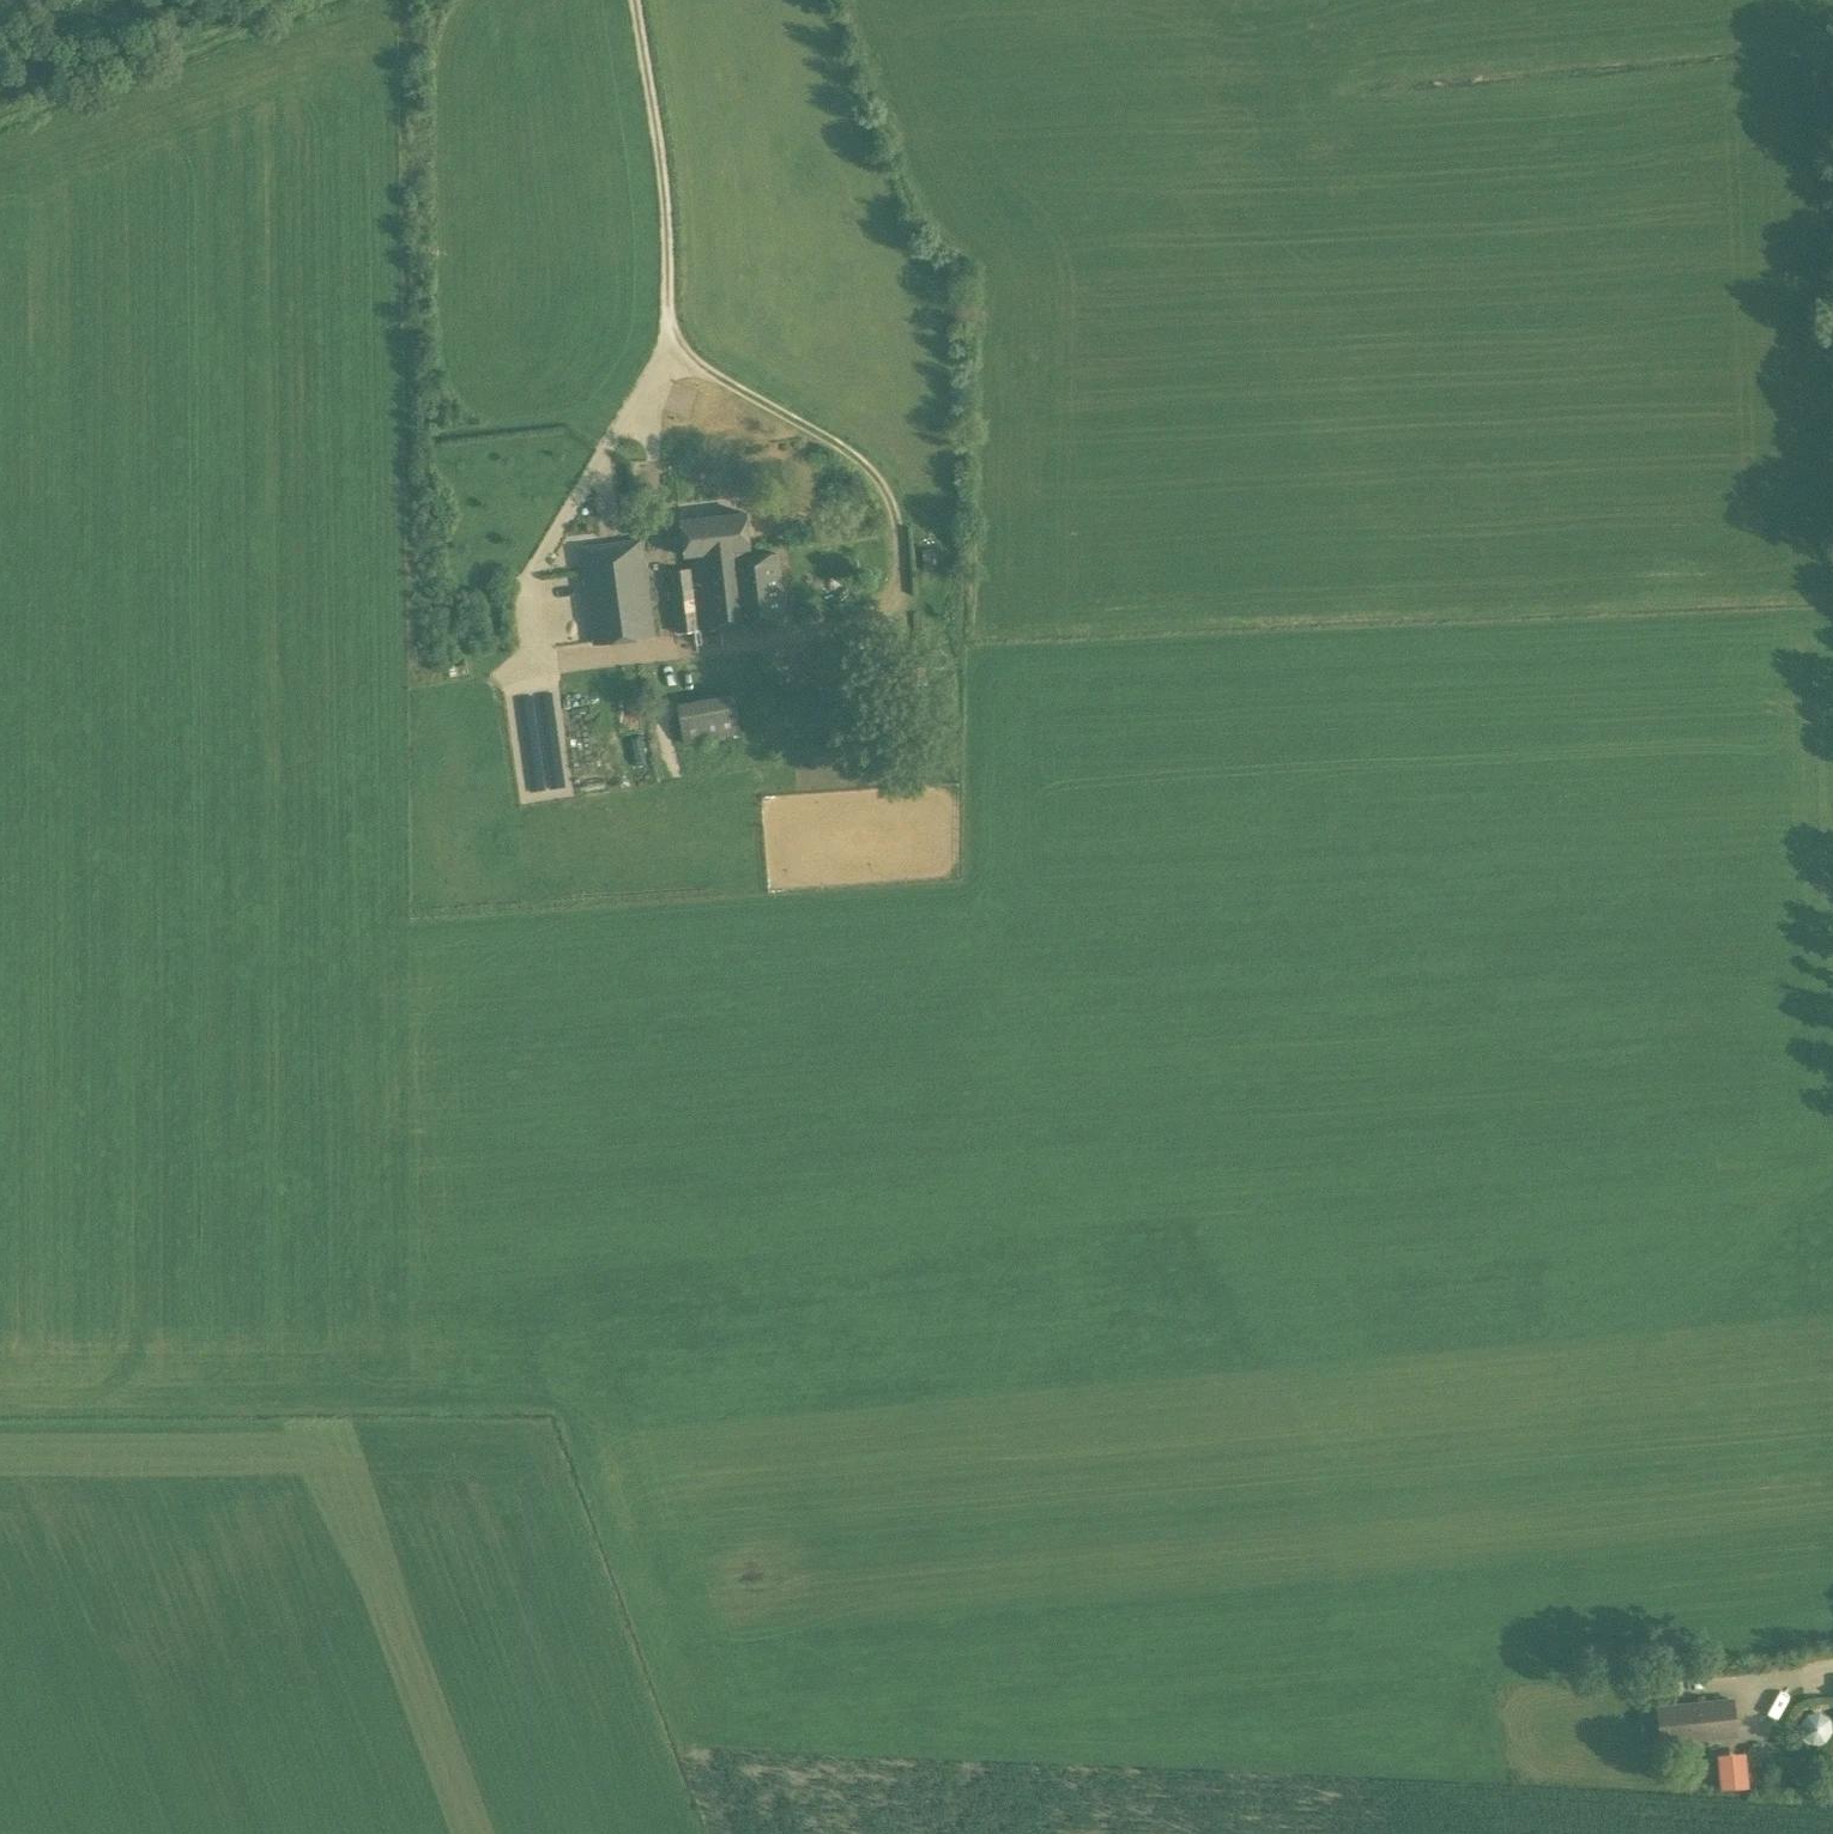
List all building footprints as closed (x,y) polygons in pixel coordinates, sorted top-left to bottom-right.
[(690,569),(668,571),(676,632),(743,623),(735,557),(734,551),(750,549),(745,512),(680,520),(684,557),(688,557),(690,569)] [(574,573),(585,571),(594,643),(646,636),(641,601),(648,600),(644,563),(643,563),(640,541),(572,550),(574,573)] [(779,551),(735,557),(743,623),(787,618),(779,551)] [(734,693),(677,702),(684,744),(740,734),(734,693)] [(1738,1735),(1734,1697),(1657,1706),(1661,1744),(1738,1735)] [(1829,1714),(1803,1716),(1804,1739),(1831,1737),(1829,1714)] [(1743,1755),(1714,1757),(1717,1794),(1746,1792),(1743,1755)]
